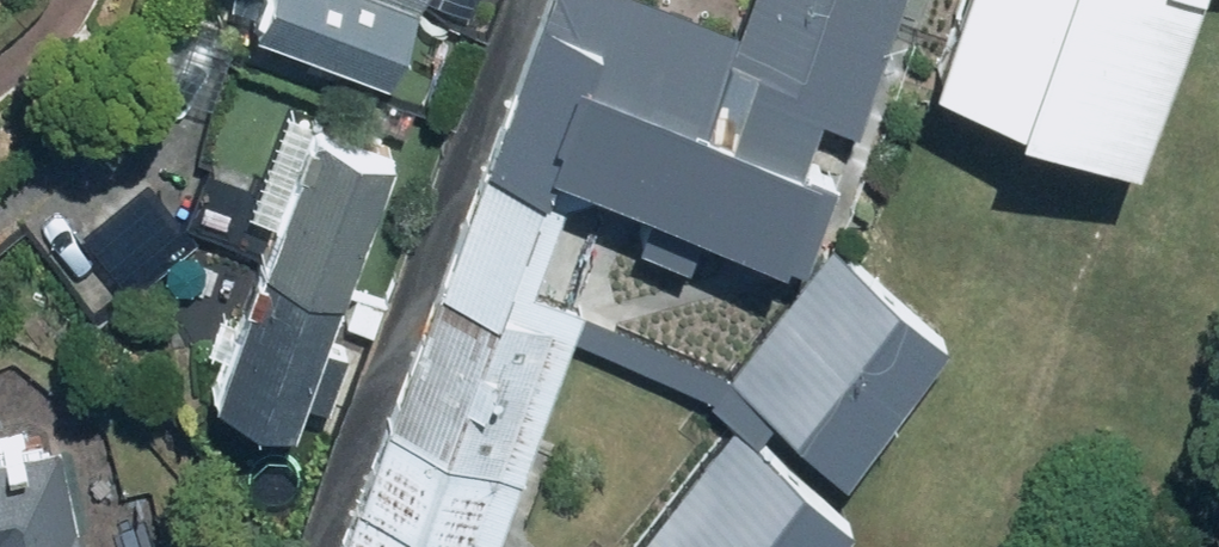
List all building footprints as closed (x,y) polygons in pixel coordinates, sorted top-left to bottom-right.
[(251,24),(388,73),(414,0),(259,0),(251,24)] [(280,546),(423,546),(578,128),(745,190),(786,82),(564,0),(483,0),(280,546)] [(674,10),(819,68),(846,0),(678,0),(674,10)] [(1115,0),(898,0),(896,5),(1089,73),(1115,0)] [(387,145),(310,118),(210,401),(287,428),(387,145)] [(818,178),(699,311),(795,396),(914,263),(818,178)] [(693,346),(607,466),(714,542),(800,423),(693,346)] [(0,444),(0,546),(77,546),(54,433),(0,444)]
